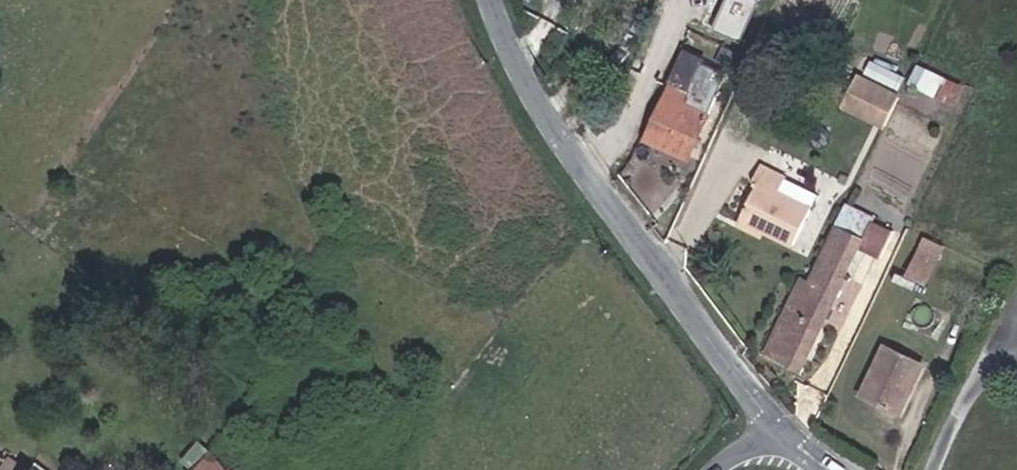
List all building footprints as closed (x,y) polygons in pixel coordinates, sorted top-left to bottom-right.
[(705,45),(734,57),(754,16),(746,11),(750,1),(749,0),(726,0),(705,45)] [(885,127),(899,96),(859,72),(844,105),(884,128),(885,127)] [(690,157),(714,100),(675,82),(651,139),(690,157)] [(819,190),(761,165),(755,179),(760,181),(744,218),(795,241),(819,190)] [(882,250),(888,236),(871,229),(867,237),(839,225),(811,284),(801,279),(767,352),(801,368),(862,242),(882,250)] [(920,255),(909,277),(927,286),(937,265),(920,255)] [(900,411),(922,364),(885,347),(863,392),(900,411)] [(0,467),(0,469),(34,469),(10,453),(0,467)] [(212,455),(201,469),(227,469),(212,455)]
